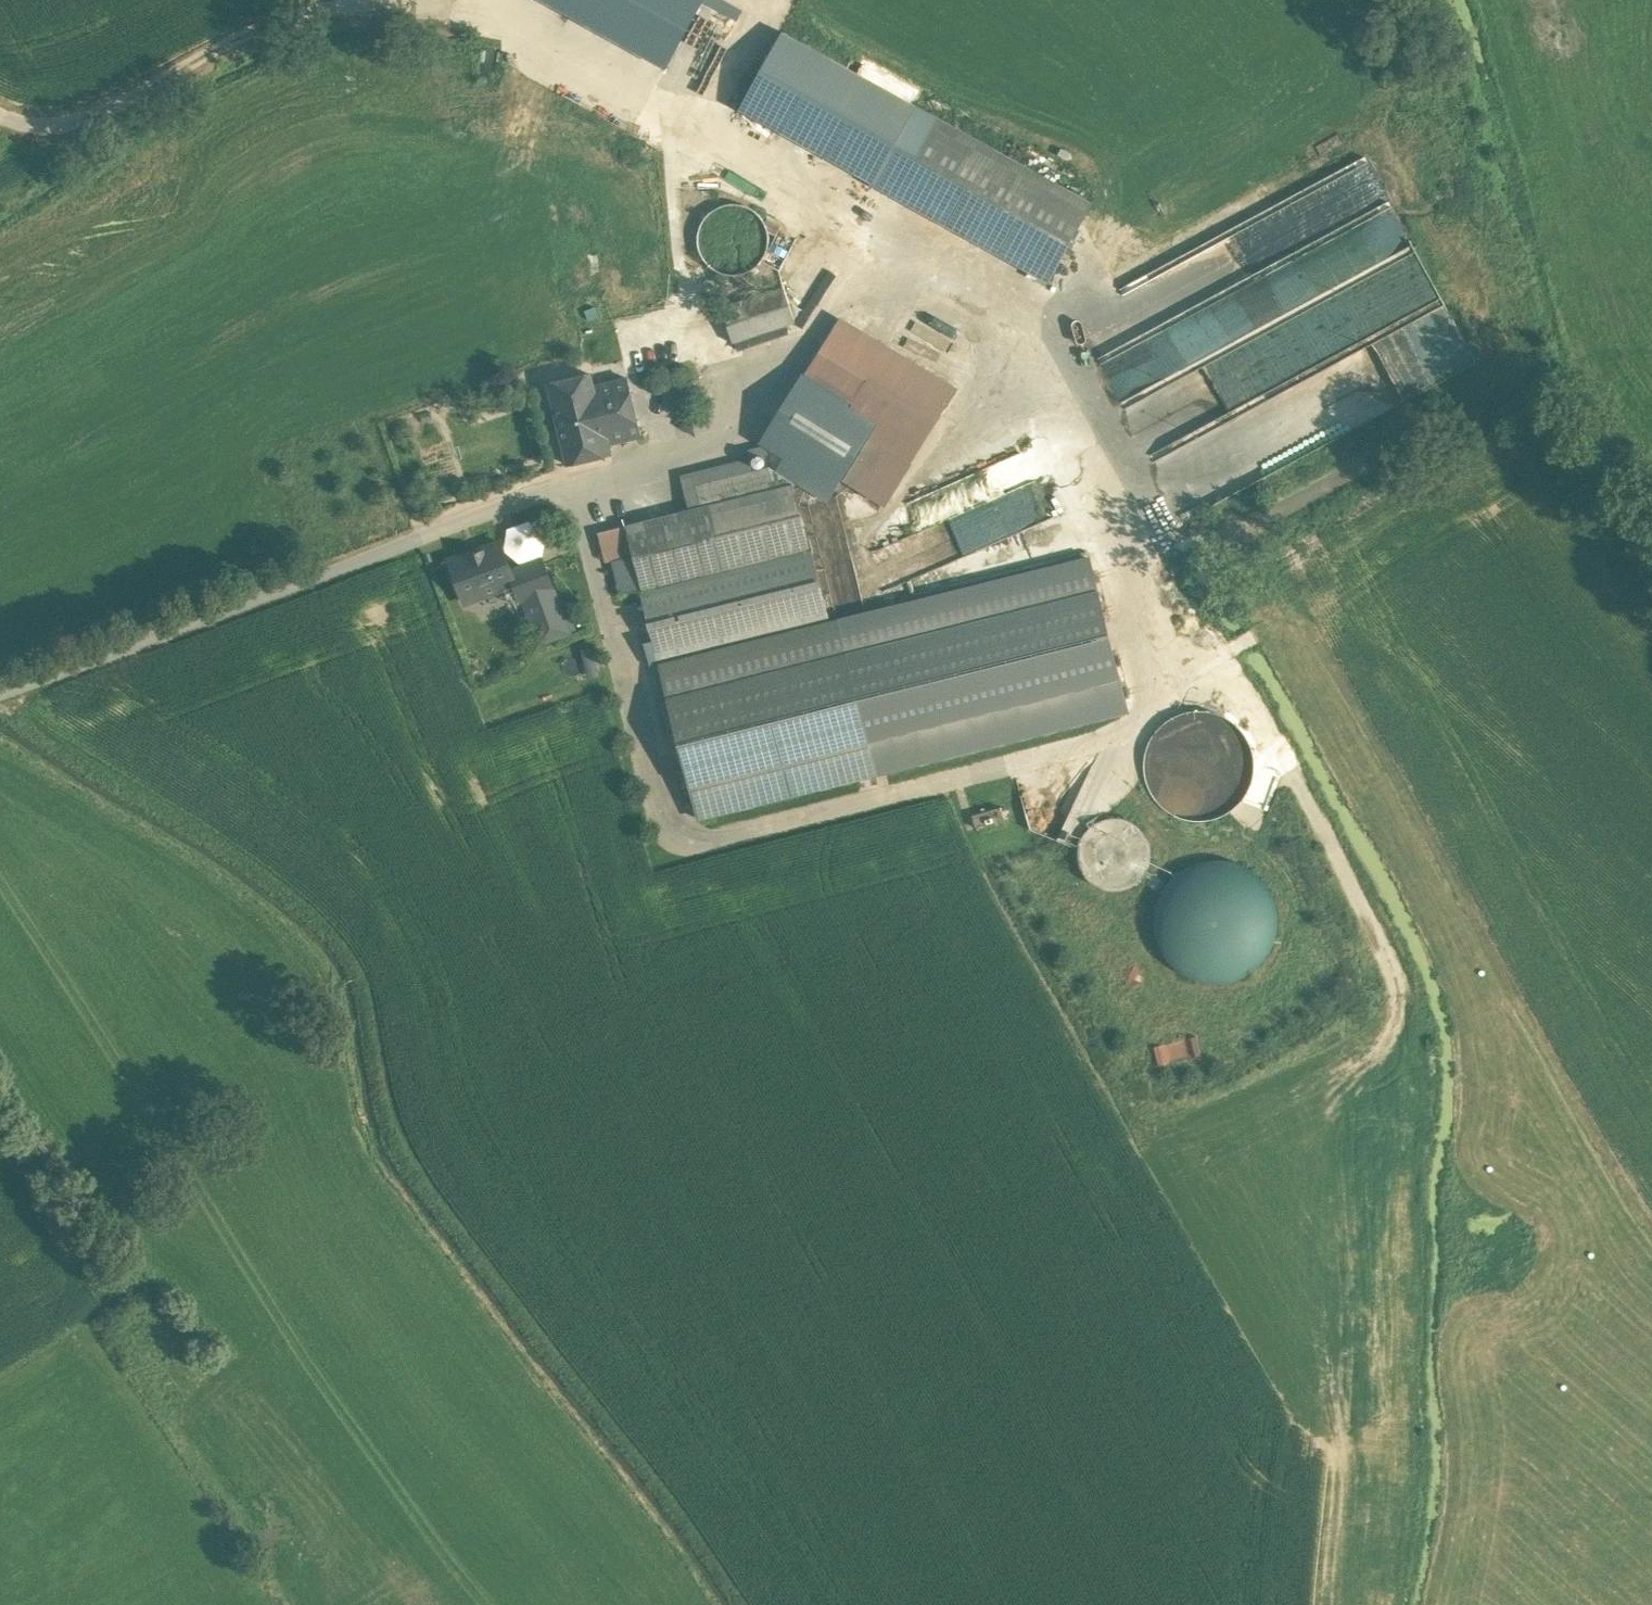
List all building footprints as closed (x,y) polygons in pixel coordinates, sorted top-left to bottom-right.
[(720,0),(539,0),(666,71),(702,5),(735,24),(741,12),(720,0)] [(1092,203),(783,32),(740,109),(1049,280),(1092,203)] [(767,252),(770,238),(767,225),(759,213),(747,205),(733,203),(720,206),(708,214),(701,225),(698,239),(701,253),(709,264),(721,272),(734,275),(748,272),(760,264),(767,252)] [(784,287),(722,308),(733,343),(795,323),(784,287)] [(1277,289),(1109,362),(1124,397),(1157,383),(1159,383),(1170,378),(1189,377),(1207,369),(1215,368),(1214,359),(1226,354),(1227,357),(1254,345),(1266,344),(1294,332),(1293,312),(1316,302),(1283,305),(1283,304),(1277,289)] [(839,319),(791,398),(867,442),(845,478),(883,501),(933,422),(937,424),(956,392),(839,319)] [(591,373),(550,383),(569,464),(612,454),(609,444),(642,436),(628,377),(594,385),(591,373)] [(867,442),(791,398),(768,434),(844,479),(845,478),(867,442)] [(962,501),(983,492),(981,489),(1024,470),(1016,452),(953,481),(962,501)] [(750,458),(681,475),(690,510),(795,483),(769,467),(754,471),(750,458)] [(1065,478),(868,546),(880,578),(1076,510),(1065,478)] [(642,588),(810,547),(795,483),(690,510),(626,525),(642,588)] [(803,507),(811,539),(842,531),(833,499),(803,507)] [(642,588),(626,525),(599,532),(606,561),(613,559),(621,594),(642,588)] [(502,542),(451,561),(466,601),(509,586),(532,648),(572,634),(543,557),(511,568),(502,542)] [(810,547),(642,588),(661,662),(828,620),(810,547)] [(1088,558),(662,666),(668,698),(1091,587),(1088,558)] [(1091,587),(668,698),(699,818),(1123,707),(1091,587)] [(1251,786),(1255,764),(1250,743),(1238,726),(1220,714),(1199,710),(1178,714),(1160,727),(1149,745),(1145,766),(1149,787),(1161,805),(1179,816),(1200,820),(1221,816),(1239,804),(1251,786)] [(1090,870),(1128,884),(1148,831),(1110,817),(1097,851),(1090,870)] [(1267,943),(1271,922),(1267,901),(1255,883),(1237,871),(1215,867),(1194,872),(1177,884),(1165,902),(1161,923),(1166,944),(1178,962),(1196,974),(1217,978),(1238,973),(1256,961),(1267,943)] [(1158,1059),(1200,1052),(1197,1034),(1155,1041),(1158,1059)]
